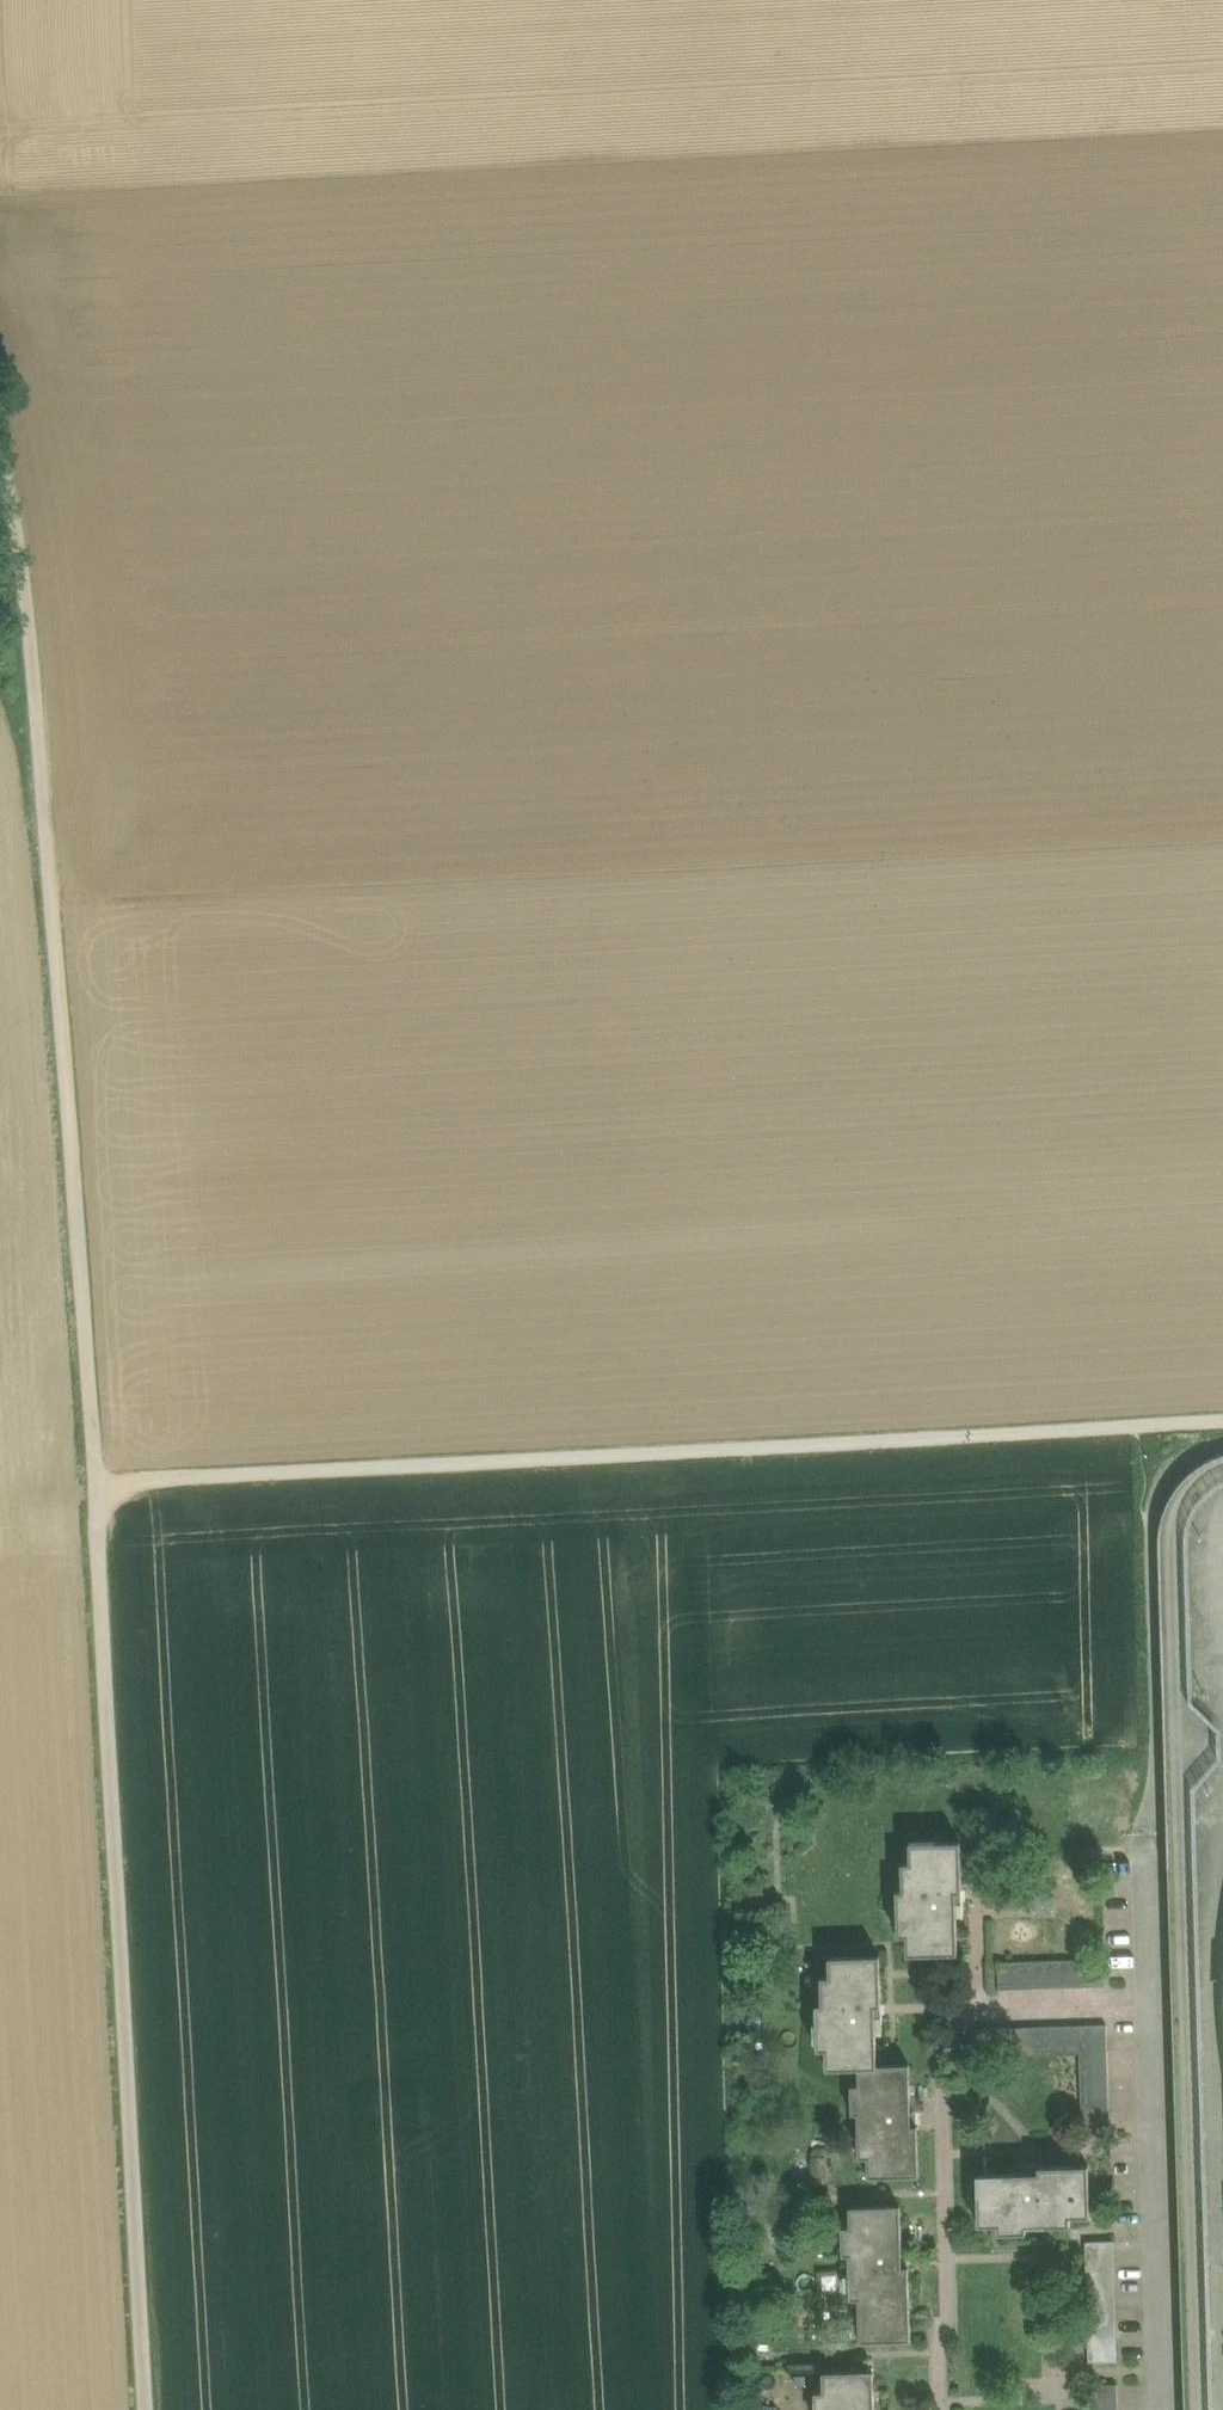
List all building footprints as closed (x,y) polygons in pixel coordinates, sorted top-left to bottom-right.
[(964,1837),(908,1839),(909,1859),(901,1860),(902,1888),(889,1889),(891,1934),(903,1934),(904,1955),(955,1953),(953,1893),(966,1893),(964,1837)] [(881,1954),(826,1955),(827,1977),(820,1978),(820,2006),(813,2006),(814,2047),(823,2047),(824,2065),(855,2065),(875,2064),(874,2010),(882,2010),(881,1954)] [(1108,1959),(999,1962),(1000,1992),(1109,1989),(1108,1959)] [(1108,2023),(975,2027),(976,2063),(1075,2060),(1078,2134),(1111,2133),(1108,2023)] [(875,2064),(855,2065),(856,2085),(845,2085),(845,2114),(854,2114),(855,2156),(866,2156),(866,2177),(922,2176),(921,2121),(913,2121),(911,2064),(875,2064)] [(1036,2173),(974,2174),(975,2221),(994,2221),(995,2235),(1026,2235),(1026,2227),(1069,2226),(1069,2219),(1090,2219),(1089,2165),(1035,2165),(1036,2173)] [(902,2206),(847,2207),(847,2226),(838,2226),(839,2254),(848,2254),(849,2301),(856,2300),(857,2341),(914,2340),(912,2265),(904,2265),(902,2206)] [(1116,2241),(1083,2242),(1086,2362),(1120,2361),(1116,2241)] [(816,2370),(817,2393),(810,2394),(810,2409),(872,2409),(871,2368),(816,2370)] [(1214,2391),(1214,2372),(1194,2373),(1194,2383),(1199,2382),(1200,2392),(1214,2391)] [(1086,2384),(1086,2409),(1120,2409),(1119,2384),(1086,2384)]
